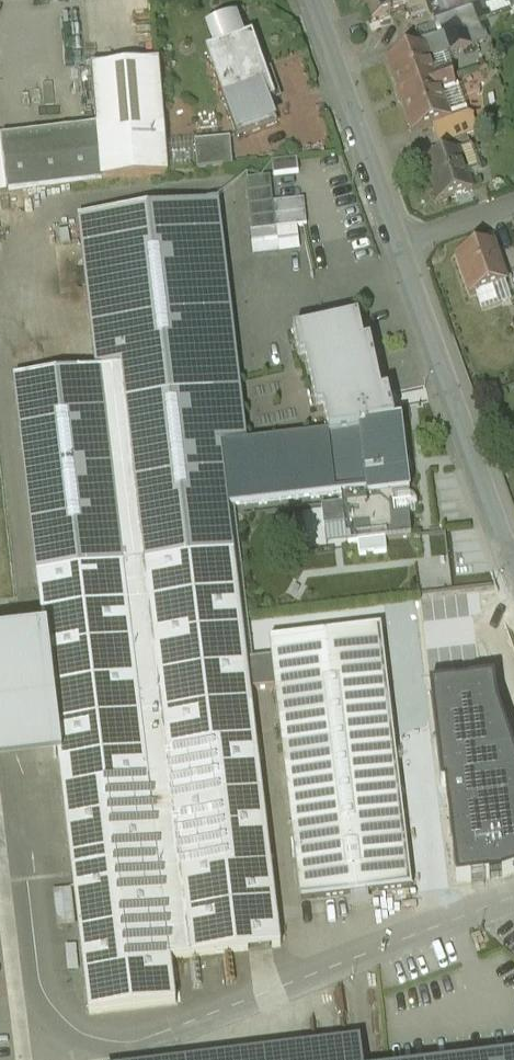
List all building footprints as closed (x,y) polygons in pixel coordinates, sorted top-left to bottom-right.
[(373,19),(374,20),(391,14),(407,8),(409,13),(431,6),(429,0),(367,0),(373,19)] [(456,3),(461,16),(462,20),(478,15),(472,0),(465,0),(456,3)] [(456,3),(434,11),(439,24),(461,16),(456,3)] [(391,14),(374,20),(373,19),(367,21),(371,33),(394,25),(391,14)] [(461,16),(439,24),(449,54),(451,53),(450,53),(471,45),(462,20),(461,16)] [(253,37),(240,42),(234,25),(213,32),(219,49),(207,54),(238,140),(278,126),(270,104),(276,102),(253,37)] [(426,48),(388,61),(414,134),(433,127),(451,120),(450,118),(441,93),(456,88),(450,71),(436,77),(426,48)] [(159,65),(93,71),(98,129),(102,181),(103,181),(169,175),(159,65)] [(450,118),(451,120),(433,127),(440,147),(441,148),(468,138),(478,134),(472,119),(461,113),(456,116),(450,118)] [(98,129),(1,140),(8,194),(103,183),(103,181),(102,181),(98,129)] [(468,138),(441,148),(440,147),(421,154),(425,165),(459,153),(459,154),(470,150),(471,150),(473,150),(472,148),(468,138)] [(231,139),(195,143),(198,171),(233,167),(231,139)] [(459,153),(425,165),(439,204),(473,192),(459,154),(459,153)] [(297,161),(273,164),(274,177),(298,174),(297,161)] [(270,178),(245,181),(251,233),(276,230),(270,178)] [(193,207),(105,218),(110,262),(115,304),(203,294),(193,207)] [(494,245),(458,258),(471,297),(507,284),(494,245)] [(110,262),(84,265),(94,346),(97,373),(123,370),(115,304),(110,262)] [(203,294),(115,304),(123,370),(146,566),(234,556),(229,508),(228,509),(221,449),(222,449),(217,407),(203,294)] [(359,321),(294,336),(300,364),(306,362),(318,414),(324,412),(330,436),(362,432),(361,428),(396,424),(389,396),(383,397),(371,346),(365,347),(359,321)] [(97,373),(15,383),(38,579),(146,566),(123,370),(97,373)] [(234,405),(217,407),(222,449),(239,447),(234,405)] [(396,424),(361,428),(362,432),(369,492),(343,495),(344,505),(322,508),(325,528),(347,526),(349,545),(411,538),(409,516),(395,517),(392,495),(391,495),(390,493),(408,491),(409,497),(410,497),(408,474),(406,474),(400,425),(402,425),(401,424),(396,424)] [(222,449),(221,449),(228,509),(229,508),(343,495),(369,492),(362,432),(330,436),(239,447),(222,449)] [(408,491),(390,493),(391,495),(392,495),(395,517),(409,516),(413,515),(416,513),(418,508),(418,503),(414,499),(410,497),(409,497),(408,491)] [(247,659),(234,556),(146,566),(38,579),(45,638),(60,759),(90,1013),(177,1004),(172,960),(281,947),(251,691),(247,659)] [(382,628),(274,640),(275,656),(247,659),(251,691),(279,688),(305,898),(412,885),(382,628)] [(60,759),(45,638),(0,643),(0,764),(60,759)] [(457,881),(502,878),(513,873),(513,753),(497,703),(495,682),(431,688),(442,786),(447,786),(457,881)] [(366,1036),(150,1059),(368,1059),(366,1036)]
